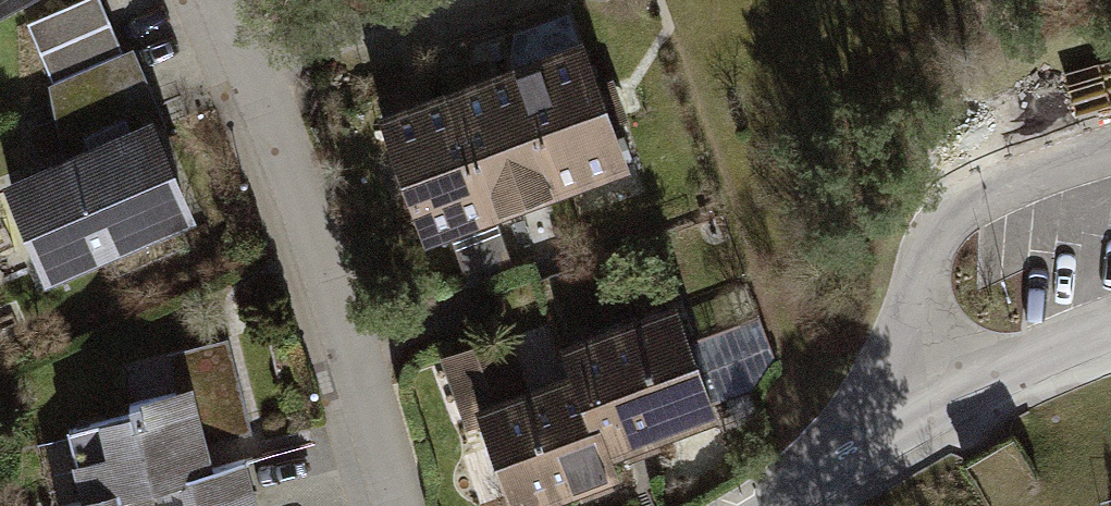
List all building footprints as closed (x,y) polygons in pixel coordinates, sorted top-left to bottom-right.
[(20,0),(0,0),(0,11),(20,0)] [(27,22),(52,82),(122,53),(100,0),(80,0),(27,22)] [(510,57),(515,72),(581,48),(569,12),(513,32),(510,57)] [(581,48),(515,72),(557,186),(623,162),(581,48)] [(122,53),(52,82),(77,140),(147,110),(122,53)] [(488,65),(458,76),(464,91),(493,80),(488,65)] [(453,95),(450,96),(492,210),(557,186),(515,72),(493,80),(464,91),(458,76),(447,80),(453,95)] [(428,87),(399,98),(404,113),(433,102),(428,87)] [(386,119),(384,120),(426,234),(452,225),(492,210),(450,96),(433,102),(404,113),(399,98),(381,105),(386,119)] [(12,189),(47,272),(186,213),(150,129),(12,189)] [(513,266),(492,210),(452,225),(471,279),(513,266)] [(688,347),(676,312),(568,349),(578,378),(594,422),(614,415),(624,443),(711,412),(709,406),(688,347)] [(759,322),(688,347),(709,406),(748,390),(771,358),(759,322)] [(505,334),(451,353),(473,416),(480,413),(519,399),(512,381),(521,378),(505,334)] [(176,391),(238,376),(227,337),(166,353),(176,391)] [(158,505),(192,505),(253,491),(245,460),(208,469),(202,442),(251,430),(238,376),(176,391),(129,403),(132,413),(68,429),(86,499),(152,483),(158,505)] [(480,413),(513,505),(611,470),(604,450),(624,443),(614,415),(594,422),(578,378),(519,399),(480,413)] [(152,483),(86,499),(61,505),(62,505),(158,505),(152,483)] [(253,491),(192,505),(257,505),(253,491)]
